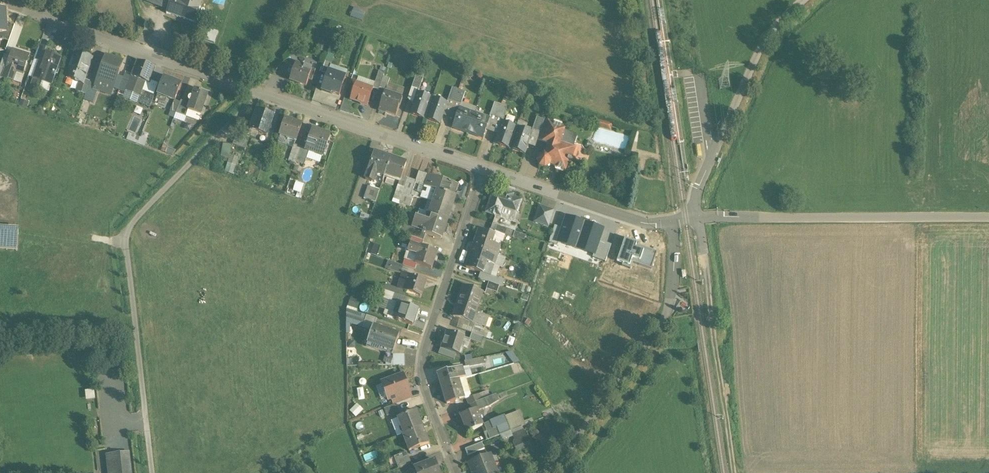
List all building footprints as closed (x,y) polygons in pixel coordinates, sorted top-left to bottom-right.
[(159,6),(168,10),(171,0),(162,0),(159,6)] [(180,0),(171,0),(168,10),(167,13),(181,18),(186,2),(181,1),(180,0)] [(200,7),(186,2),(181,18),(194,22),(200,8),(200,7)] [(3,40),(9,42),(15,25),(5,22),(6,32),(0,32),(0,40),(3,40)] [(316,50),(324,52),(325,44),(318,43),(316,50)] [(45,49),(39,46),(34,60),(40,62),(43,53),(44,53),(45,49)] [(29,56),(12,50),(6,68),(3,78),(13,82),(16,72),(23,74),(29,56)] [(44,53),(43,53),(40,62),(34,79),(51,85),(60,59),(44,53)] [(93,59),(76,53),(67,78),(81,84),(83,84),(85,81),(93,59)] [(328,54),(325,62),(331,64),(333,56),(328,54)] [(105,58),(97,82),(114,88),(118,77),(122,63),(105,58)] [(154,68),(138,62),(132,78),(141,81),(148,84),(154,68)] [(331,64),(325,62),(321,73),(327,75),(328,72),(329,72),(331,64)] [(315,71),(295,63),(289,81),(305,87),(307,80),(311,82),(315,71)] [(329,72),(328,72),(327,75),(321,91),(331,94),(331,93),(339,96),(345,77),(329,72)] [(383,77),(377,75),(373,87),(380,89),(383,77)] [(423,78),(415,76),(411,88),(419,90),(423,78)] [(118,77),(114,88),(119,90),(123,79),(118,77)] [(390,79),(383,77),(380,89),(385,91),(386,91),(388,85),(390,79)] [(141,81),(132,78),(128,89),(136,92),(137,92),(141,81)] [(181,85),(164,79),(158,95),(166,98),(175,101),(181,85)] [(85,81),(83,84),(81,84),(77,93),(85,96),(90,83),(85,81)] [(96,85),(90,83),(85,96),(84,100),(94,103),(98,91),(94,90),(96,85)] [(373,89),(357,84),(356,83),(350,100),(351,100),(361,104),(360,105),(367,107),(373,89)] [(404,90),(388,85),(386,91),(385,91),(385,92),(402,98),(404,90)] [(452,88),(447,100),(454,103),(458,91),(452,88)] [(136,92),(128,89),(126,94),(136,98),(137,95),(135,94),(136,92)] [(208,94),(194,89),(192,97),(191,97),(190,97),(189,97),(188,98),(188,99),(188,101),(189,101),(190,102),(190,104),(187,110),(188,110),(201,115),(208,94)] [(151,94),(142,90),(140,95),(143,96),(141,100),(148,102),(151,94)] [(465,93),(458,91),(454,103),(460,105),(465,93)] [(402,98),(385,92),(379,111),(396,117),(402,98)] [(432,97),(416,92),(410,111),(425,116),(432,97)] [(432,97),(425,116),(441,122),(448,103),(432,97)] [(29,102),(22,99),(20,105),(27,108),(29,102)] [(190,104),(181,100),(180,103),(176,113),(186,117),(188,110),(187,110),(190,104)] [(171,111),(176,113),(180,103),(175,101),(171,111)] [(500,106),(494,103),(490,115),(496,118),(500,106)] [(507,108),(500,106),(496,118),(503,120),(507,108)] [(474,112),(459,107),(452,126),(468,131),(474,112)] [(274,116),(258,111),(251,131),(267,136),(274,116)] [(490,118),(474,112),(468,131),(483,137),(490,118)] [(544,121),(536,118),(532,130),(540,133),(542,128),(543,123),(544,121)] [(302,126),(285,120),(279,135),(288,138),(296,141),(302,126)] [(613,125),(595,120),(593,126),(611,131),(613,125)] [(517,127),(501,122),(495,141),(510,146),(517,127)] [(564,131),(561,127),(553,124),(549,125),(543,123),(542,128),(552,132),(548,144),(544,155),(543,154),(539,157),(537,162),(540,167),(545,169),(549,166),(550,165),(554,166),(556,168),(563,171),(566,170),(568,162),(569,159),(571,160),(575,149),(573,147),(577,137),(576,135),(564,131)] [(532,133),(517,127),(510,146),(526,151),(532,133)] [(552,132),(542,128),(540,133),(537,140),(548,144),(552,132)] [(330,135),(313,129),(306,149),(305,151),(308,152),(314,154),(315,151),(323,154),(330,135)] [(134,135),(132,142),(146,147),(148,141),(134,135)] [(248,143),(236,138),(233,145),(245,149),(248,143)] [(240,158),(232,156),(235,147),(226,144),(222,158),(239,163),(240,158)] [(300,147),(294,145),(290,156),(297,158),(300,147)] [(177,151),(163,146),(162,151),(173,156),(177,151)] [(306,149),(301,147),(300,147),(297,158),(296,161),(304,164),(308,152),(305,151),(306,149)] [(390,158),(375,153),(366,179),(373,182),(376,174),(384,177),(390,158)] [(407,164),(390,158),(384,177),(400,183),(407,164)] [(416,180),(415,183),(425,186),(428,175),(419,172),(416,180)] [(458,185),(428,175),(425,186),(422,193),(421,198),(434,203),(438,191),(454,196),(458,185)] [(403,192),(411,195),(413,190),(415,183),(416,180),(408,177),(404,188),(403,192)] [(379,190),(368,186),(364,198),(375,202),(379,190)] [(398,186),(393,199),(400,201),(403,192),(404,188),(398,186)] [(422,193),(413,190),(411,195),(414,196),(421,198),(422,193)] [(434,203),(430,213),(448,219),(455,197),(454,196),(438,191),(434,203)] [(513,195),(503,191),(502,194),(493,191),(485,213),(498,217),(495,225),(515,232),(517,225),(515,222),(522,201),(512,197),(513,195)] [(411,195),(403,192),(400,201),(399,203),(410,207),(414,196),(411,195)] [(554,211),(540,206),(535,222),(548,226),(554,211)] [(422,231),(422,233),(426,234),(441,239),(443,233),(446,234),(448,227),(446,226),(448,219),(430,213),(429,213),(426,221),(422,231)] [(576,249),(585,224),(567,218),(563,229),(558,243),(576,249)] [(420,219),(418,220),(416,221),(415,223),(413,225),(412,228),(422,231),(426,221),(424,220),(424,221),(420,219)] [(602,230),(585,224),(576,249),(593,255),(598,241),(602,230)] [(515,232),(495,225),(492,232),(504,236),(512,238),(515,232)] [(422,231),(412,228),(408,226),(405,235),(411,237),(423,241),(426,234),(422,233),(422,231)] [(558,243),(563,229),(555,226),(549,242),(549,243),(557,246),(558,243)] [(0,227),(0,248),(17,250),(19,228),(0,227)] [(501,247),(489,243),(491,234),(479,230),(473,247),(498,256),(501,247)] [(504,236),(492,232),(492,234),(491,234),(489,243),(501,247),(504,236)] [(524,236),(515,232),(512,238),(518,240),(519,238),(522,240),(524,236)] [(423,241),(411,237),(408,244),(411,244),(420,247),(421,246),(421,247),(423,241)] [(633,263),(639,265),(643,252),(637,250),(639,243),(623,238),(615,260),(618,260),(617,263),(622,265),(622,266),(631,270),(633,263)] [(611,245),(598,241),(593,255),(592,258),(606,262),(611,245)] [(420,247),(411,244),(408,252),(417,255),(420,247)] [(370,255),(378,256),(379,245),(372,245),(370,255)] [(421,247),(421,246),(420,247),(417,255),(415,263),(415,264),(417,264),(431,269),(437,252),(421,247)] [(498,256),(473,247),(466,268),(480,273),(482,274),(486,263),(494,266),(498,256)] [(657,252),(645,248),(643,252),(639,265),(651,270),(657,252)] [(417,255),(408,252),(406,260),(415,263),(417,255)] [(406,260),(405,259),(402,266),(403,266),(415,270),(417,264),(415,264),(415,263),(406,260)] [(402,266),(391,262),(388,270),(400,274),(403,266),(402,266)] [(486,263),(482,274),(491,277),(491,276),(494,266),(486,263)] [(415,270),(403,266),(400,274),(402,275),(407,276),(412,278),(415,270)] [(501,280),(491,276),(491,277),(482,274),(480,273),(478,279),(489,283),(499,286),(500,286),(501,280)] [(407,276),(402,275),(398,289),(397,289),(397,290),(420,297),(425,282),(412,278),(407,276)] [(499,286),(489,283),(486,289),(497,293),(499,286)] [(482,292),(464,286),(460,295),(461,295),(460,300),(459,300),(458,301),(477,308),(482,292)] [(395,295),(383,291),(381,299),(389,301),(392,302),(395,295)] [(350,307),(359,310),(362,302),(353,299),(350,307)] [(389,301),(384,316),(387,318),(388,319),(388,318),(392,319),(397,304),(392,302),(389,301)] [(477,308),(458,301),(453,317),(460,320),(472,324),(472,323),(475,314),(477,308)] [(417,311),(397,304),(392,319),(412,326),(417,311)] [(367,317),(346,310),(346,323),(350,325),(363,328),(367,317)] [(485,317),(475,314),(472,323),(475,324),(482,327),(485,317)] [(377,320),(367,317),(363,328),(371,331),(373,327),(375,327),(377,320)] [(472,324),(460,320),(457,329),(471,334),(474,327),(475,324),(472,323),(472,324)] [(375,327),(373,327),(371,331),(367,344),(393,353),(399,336),(375,327)] [(474,327),(471,334),(482,337),(484,331),(474,327)] [(464,337),(447,331),(440,349),(456,354),(458,355),(464,337)] [(482,337),(471,334),(469,340),(480,344),(483,338),(482,337)] [(456,354),(440,349),(438,355),(454,360),(456,354)] [(475,359),(476,366),(483,365),(482,358),(475,359)] [(475,359),(464,361),(466,368),(476,366),(475,359)] [(447,370),(437,373),(440,385),(458,380),(463,379),(460,369),(447,372),(447,370)] [(401,376),(381,383),(387,400),(391,399),(394,406),(396,405),(411,399),(407,391),(404,385),(405,385),(401,376)] [(458,380),(440,385),(446,404),(463,399),(458,380)] [(89,399),(98,398),(97,390),(88,391),(89,399)] [(478,395),(480,401),(490,398),(487,391),(478,395)] [(478,395),(466,399),(469,406),(470,405),(480,401),(478,395)] [(480,401),(470,405),(472,411),(476,410),(476,412),(477,412),(488,407),(498,401),(495,396),(490,398),(480,401)] [(356,418),(363,410),(356,404),(349,412),(356,418)] [(394,406),(384,410),(386,417),(399,412),(396,405),(394,406)] [(472,411),(460,416),(466,433),(482,427),(482,426),(476,412),(476,410),(472,411)] [(416,412),(398,419),(404,435),(422,428),(416,412)] [(518,412),(504,417),(510,432),(524,426),(518,412)] [(504,417),(489,423),(492,431),(496,429),(499,436),(510,432),(504,417)] [(489,423),(482,426),(482,427),(487,440),(499,436),(496,429),(492,431),(489,423)] [(404,435),(402,435),(405,442),(407,441),(410,449),(419,446),(419,448),(428,444),(422,428),(404,435)] [(523,431),(513,436),(516,443),(526,438),(523,431)] [(531,448),(526,438),(516,443),(513,444),(517,454),(531,448)] [(482,443),(465,449),(467,456),(484,449),(482,443)] [(407,453),(396,457),(400,468),(411,464),(407,453)] [(128,454),(107,456),(109,472),(130,472),(128,454)] [(471,464),(474,472),(497,472),(490,455),(471,464)] [(414,469),(415,472),(440,472),(438,468),(437,468),(434,461),(414,469)]
